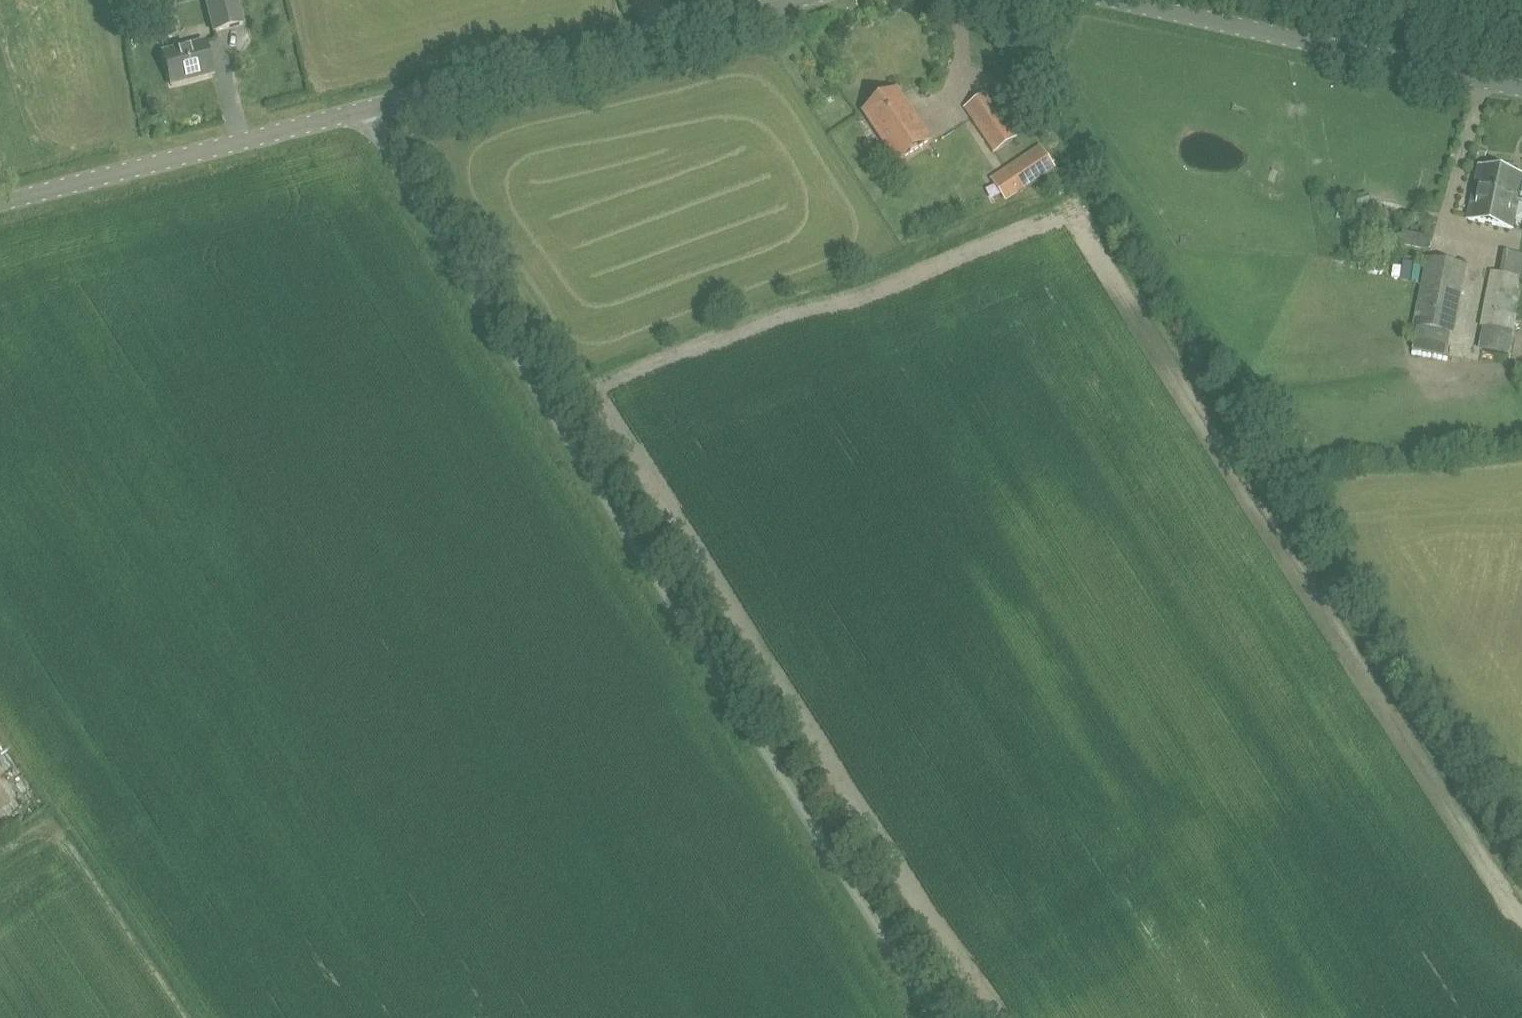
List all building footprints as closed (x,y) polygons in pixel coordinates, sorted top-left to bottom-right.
[(237,0),(205,0),(213,33),(243,26),(237,0)] [(163,55),(171,90),(215,79),(205,44),(163,55)] [(899,162),(931,141),(897,90),(865,111),(899,162)] [(964,108),(987,144),(994,153),(1021,135),(991,90),(964,108)] [(1056,169),(1041,146),(1007,169),(1022,192),(1056,169)] [(1518,175),(1519,171),(1516,168),(1508,166),(1505,168),(1504,172),(1479,167),(1468,220),(1511,229),(1517,200),(1521,201),(1521,176),(1518,175)] [(1356,196),(1358,207),(1371,204),(1370,199),(1369,193),(1356,196)] [(1403,224),(1423,227),(1425,216),(1405,212),(1403,224)] [(1469,266),(1428,258),(1415,327),(1456,335),(1469,266)] [(1498,273),(1491,271),(1481,326),(1515,332),(1521,294),(1521,277),(1498,273)] [(1479,350),(1509,355),(1512,332),(1482,327),(1479,350)] [(1415,328),(1412,340),(1447,346),(1449,334),(1415,328)]
